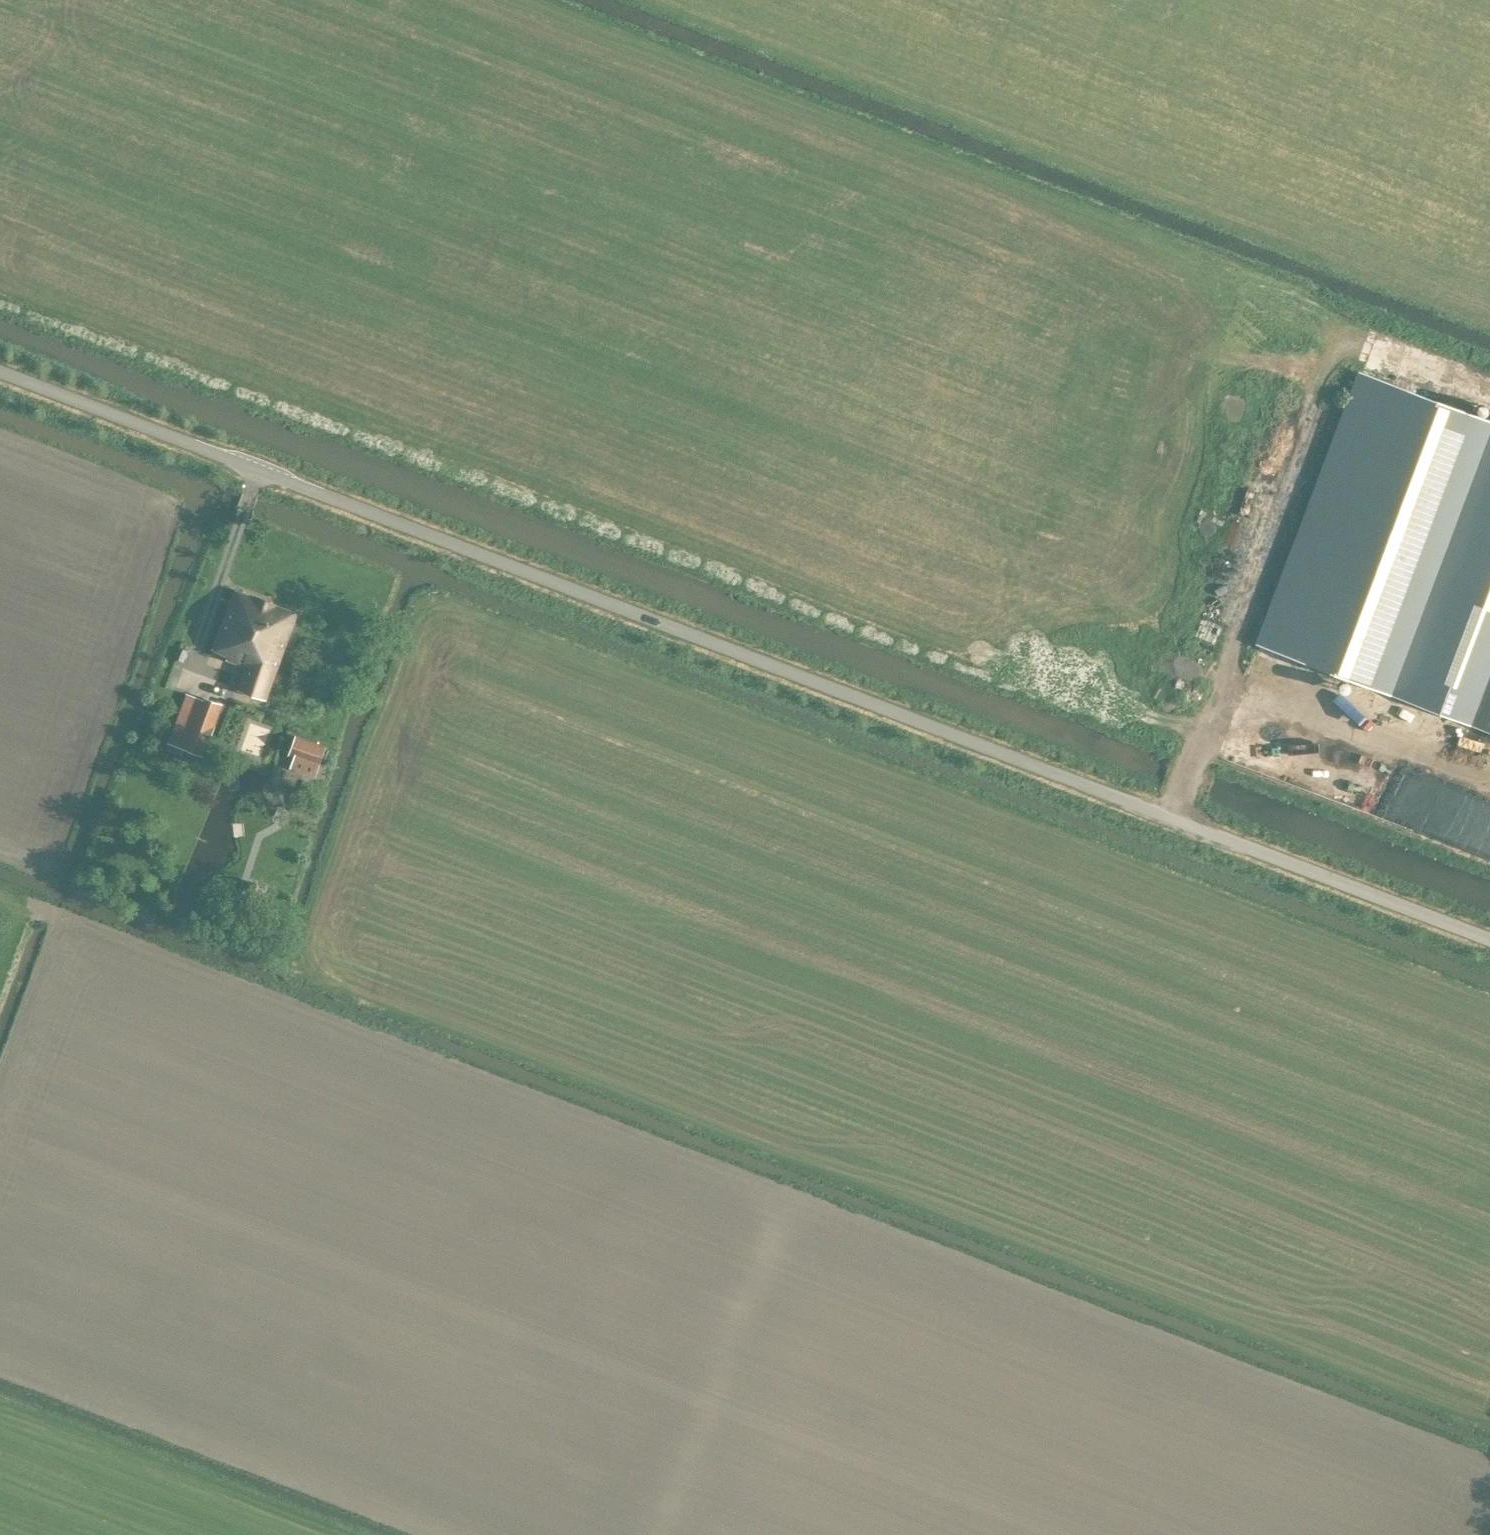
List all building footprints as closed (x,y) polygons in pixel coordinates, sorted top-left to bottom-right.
[(1362,374),(1260,644),(1473,725),(1489,680),(1489,422),(1362,374)] [(238,689),(266,699),(297,612),(234,589),(213,648),(230,655),(228,659),(247,666),(238,689)] [(1473,725),(1489,731),(1489,680),(1473,725)] [(188,693),(169,743),(184,748),(202,755),(221,704),(202,697),(202,698),(188,693)] [(1235,730),(1230,742),(1246,747),(1250,736),(1235,730)] [(295,736),(288,754),(294,756),(290,767),(315,776),(325,747),(295,736)] [(1481,800),(1477,811),(1483,814),(1470,846),(1489,854),(1489,804),(1481,800)] [(260,900),(244,895),(241,903),(257,908),(260,900)]
